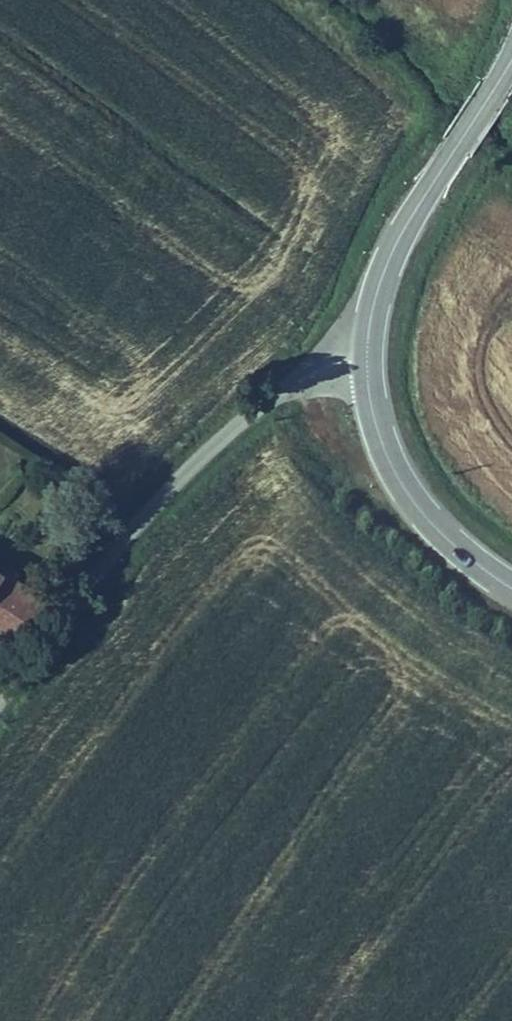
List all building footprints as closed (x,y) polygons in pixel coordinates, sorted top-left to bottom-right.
[(15,567),(0,556),(0,589),(15,567)] [(15,567),(0,589),(0,626),(26,643),(58,595),(15,567)]
